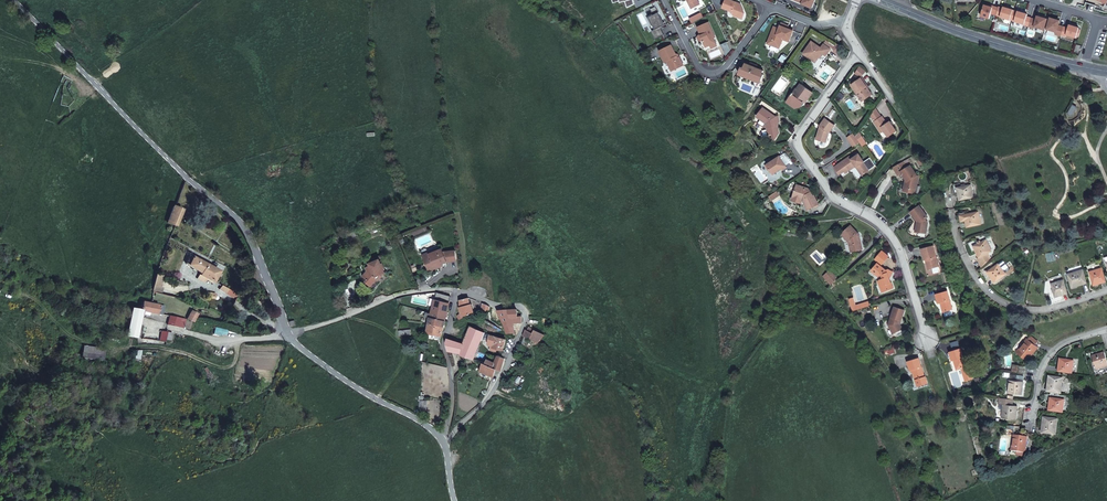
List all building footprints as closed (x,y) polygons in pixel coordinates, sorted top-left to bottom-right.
[(690,2),(689,2),(692,9),(700,4),(698,0),(689,0),(690,2)] [(730,0),(726,0),(723,8),(732,12),(734,15),(738,17),(739,16),(745,13),(741,5),(736,3),(736,2),(730,0)] [(798,2),(800,1),(802,2),(802,4),(812,8),(815,0),(793,0),(798,2)] [(996,15),(998,7),(993,6),(992,7),(987,5),(984,4),(980,16),(989,18),(990,13),(996,15)] [(665,25),(656,6),(651,9),(654,15),(650,17),(653,23),(650,24),(654,30),(653,31),(656,39),(665,35),(662,28),(664,27),(663,26),(665,25)] [(1010,19),(1013,10),(1003,7),(1003,8),(998,6),(998,7),(996,15),(1000,16),(1000,17),(1010,20),(1010,19)] [(1027,16),(1027,14),(1017,11),(1014,20),(1014,21),(1024,24),(1024,25),(1028,26),(1031,17),(1027,16)] [(1060,20),(1050,17),(1047,29),(1056,32),(1055,34),(1061,36),(1061,35),(1064,27),(1058,25),(1060,20)] [(709,22),(698,27),(702,35),(699,36),(701,41),(703,40),(706,45),(707,45),(709,46),(710,45),(716,43),(714,38),(716,37),(709,22)] [(771,45),(779,48),(783,39),(789,42),(793,31),(787,28),(789,26),(782,23),(779,29),(779,30),(774,28),(771,34),(773,39),(771,45)] [(1078,29),(1079,28),(1069,25),(1068,28),(1064,27),(1061,35),(1066,37),(1066,35),(1076,38),(1076,36),(1078,29)] [(812,42),(803,53),(815,62),(822,53),(825,56),(830,49),(823,44),(821,48),(812,42)] [(833,49),(835,54),(839,54),(838,51),(842,46),(837,44),(835,46),(833,49)] [(678,57),(672,45),(663,49),(662,56),(665,62),(664,63),(669,73),(684,65),(680,56),(678,57)] [(750,65),(746,63),(744,68),(741,75),(755,81),(756,78),(761,81),(764,74),(762,74),(763,71),(756,68),(757,65),(752,63),(751,65),(750,65)] [(858,67),(855,72),(860,77),(865,71),(858,67)] [(862,77),(860,78),(867,88),(869,87),(862,77)] [(871,94),(867,88),(860,78),(850,84),(862,100),(871,94)] [(808,98),(812,92),(801,84),(797,88),(794,93),(793,92),(791,95),(791,96),(789,99),(792,101),(790,104),(795,108),(800,107),(806,99),(808,98)] [(1076,107),(1072,105),(1067,114),(1071,116),(1076,107)] [(779,136),(778,127),(776,127),(775,123),(779,123),(778,117),(775,118),(763,109),(757,118),(766,124),(769,137),(775,141),(779,136)] [(879,123),(884,130),(888,136),(897,130),(892,124),(890,121),(890,120),(886,122),(881,115),(873,121),(876,125),(879,123)] [(818,130),(816,136),(820,137),(819,140),(825,142),(829,133),(834,125),(825,118),(819,126),(820,127),(818,130)] [(881,132),(884,130),(879,123),(876,125),(881,132)] [(853,147),(859,142),(855,136),(853,134),(847,138),(853,147)] [(855,165),(856,166),(862,175),(869,170),(858,154),(857,155),(855,153),(853,154),(854,157),(851,159),(850,157),(834,167),(839,174),(844,171),(854,165),(855,165)] [(778,156),(766,165),(772,175),(781,169),(782,170),(786,167),(778,156)] [(900,171),(906,167),(906,166),(910,164),(908,159),(893,168),(897,175),(901,172),(900,171)] [(764,166),(771,175),(772,175),(765,165),(764,166)] [(846,173),(856,166),(855,165),(854,165),(844,171),(846,173)] [(901,172),(905,180),(906,182),(906,184),(904,183),(901,190),(912,194),(918,177),(916,176),(910,165),(906,167),(900,171),(901,172)] [(970,185),(957,187),(959,200),(973,197),(970,185)] [(795,186),(792,197),(802,200),(803,200),(803,202),(808,210),(818,203),(811,191),(810,192),(809,190),(806,191),(804,188),(795,186)] [(174,205),(167,223),(175,225),(178,226),(184,209),(181,208),(174,205)] [(909,213),(916,221),(916,222),(918,222),(918,225),(916,227),(915,233),(926,233),(927,223),(924,219),(926,217),(918,206),(909,213)] [(965,220),(967,227),(980,224),(978,212),(964,214),(964,213),(959,213),(960,221),(965,220)] [(849,242),(850,249),(853,248),(856,250),(861,249),(858,236),(856,234),(857,233),(849,225),(840,234),(849,242)] [(973,246),(979,257),(977,259),(980,265),(990,260),(987,254),(991,251),(986,240),(973,246)] [(933,246),(921,249),(924,260),(926,259),(928,269),(939,266),(933,246)] [(442,247),(423,254),(424,257),(430,255),(430,254),(439,251),(440,254),(444,253),(442,247)] [(883,250),(875,258),(881,264),(889,256),(883,250)] [(434,268),(439,267),(438,263),(442,262),(442,264),(447,262),(457,261),(456,251),(444,253),(440,254),(439,251),(430,254),(430,255),(424,257),(429,270),(434,268)] [(188,263),(188,269),(201,275),(201,276),(206,265),(191,257),(190,259),(189,258),(188,260),(189,260),(188,263)] [(386,273),(381,262),(380,259),(376,261),(370,264),(371,266),(367,268),(368,271),(364,276),(368,279),(366,281),(371,286),(374,283),(377,279),(377,278),(380,275),(386,273)] [(981,268),(990,261),(990,260),(980,265),(981,268)] [(888,277),(890,276),(888,269),(885,269),(877,262),(871,269),(877,275),(878,280),(880,286),(881,285),(883,291),(891,288),(888,277)] [(998,263),(987,272),(995,282),(1006,274),(998,263)] [(220,273),(206,265),(201,276),(215,283),(217,278),(220,273)] [(1102,268),(1089,272),(1093,285),(1105,282),(1102,268)] [(829,270),(823,275),(826,278),(832,273),(829,270)] [(1082,270),(1067,274),(1071,288),(1087,283),(1082,270)] [(837,279),(832,273),(826,278),(831,284),(837,279)] [(1052,304),(1063,301),(1061,295),(1067,293),(1063,280),(1046,285),(1052,304)] [(219,291),(237,300),(239,295),(221,286),(219,291)] [(947,290),(935,294),(938,303),(940,302),(943,312),(952,309),(947,290)] [(869,301),(855,305),(853,297),(849,298),(852,311),(870,305),(869,301)] [(473,313),(469,298),(460,300),(460,308),(461,313),(457,316),(459,319),(463,317),(462,316),(473,313)] [(433,306),(431,314),(430,318),(445,321),(449,303),(435,299),(433,306)] [(141,311),(163,316),(165,308),(144,303),(141,311)] [(482,307),(481,312),(489,311),(490,307),(487,305),(483,303),(482,307)] [(900,325),(904,311),(894,308),(888,326),(893,335),(896,333),(902,330),(900,325)] [(135,339),(141,311),(132,309),(126,338),(135,339)] [(505,326),(507,333),(514,332),(512,323),(512,318),(517,318),(518,322),(522,322),(521,317),(520,317),(518,317),(517,309),(513,309),(497,310),(505,326)] [(191,312),(187,322),(191,323),(195,324),(199,315),(191,312)] [(180,324),(181,320),(169,317),(167,325),(179,328),(180,324)] [(430,318),(429,324),(443,327),(445,321),(444,321),(445,321),(430,318)] [(429,324),(427,333),(441,335),(443,327),(429,324)] [(473,360),(481,341),(485,332),(470,325),(463,343),(460,353),(460,355),(473,360)] [(544,335),(529,327),(527,330),(526,330),(523,336),(524,337),(521,344),(526,345),(528,339),(537,344),(544,335)] [(161,332),(158,343),(164,344),(167,333),(164,332),(161,332)] [(481,341),(487,344),(490,335),(485,332),(481,341)] [(490,335),(487,344),(491,345),(490,349),(495,350),(496,348),(500,349),(503,350),(505,339),(490,335)] [(1031,335),(1028,339),(1035,345),(1038,341),(1031,335)] [(463,343),(447,338),(446,343),(448,351),(460,353),(463,343)] [(1038,347),(1035,345),(1028,339),(1027,338),(1016,352),(1027,361),(1038,347)] [(953,360),(955,366),(958,365),(960,367),(960,368),(964,381),(971,379),(967,366),(964,356),(963,357),(960,348),(949,351),(952,360),(953,360)] [(102,355),(78,351),(76,360),(100,364),(102,355)] [(1092,356),(1096,369),(1106,366),(1106,361),(1104,352),(1092,356)] [(487,359),(484,364),(496,369),(501,371),(503,364),(505,358),(504,357),(498,355),(496,362),(487,359)] [(913,373),(914,374),(915,379),(924,377),(919,358),(907,361),(910,370),(911,370),(912,369),(913,373)] [(1074,361),(1060,359),(1058,372),(1072,373),(1074,361)] [(479,371),(492,377),(496,369),(484,364),(482,363),(479,371)] [(1063,378),(1049,376),(1047,392),(1061,394),(1063,378)] [(1023,382),(1009,380),(1008,393),(1022,395),(1023,382)] [(1013,399),(999,397),(999,404),(1003,405),(1002,417),(1016,419),(1017,406),(1013,405),(1013,399)] [(1064,400),(1050,398),(1049,411),(1063,413),(1064,400)] [(1057,419),(1044,417),(1042,433),(1055,435),(1057,419)] [(1012,451),(1016,451),(1024,452),(1025,452),(1027,437),(1023,436),(1023,433),(1017,432),(1017,435),(1013,435),(1012,451)]
